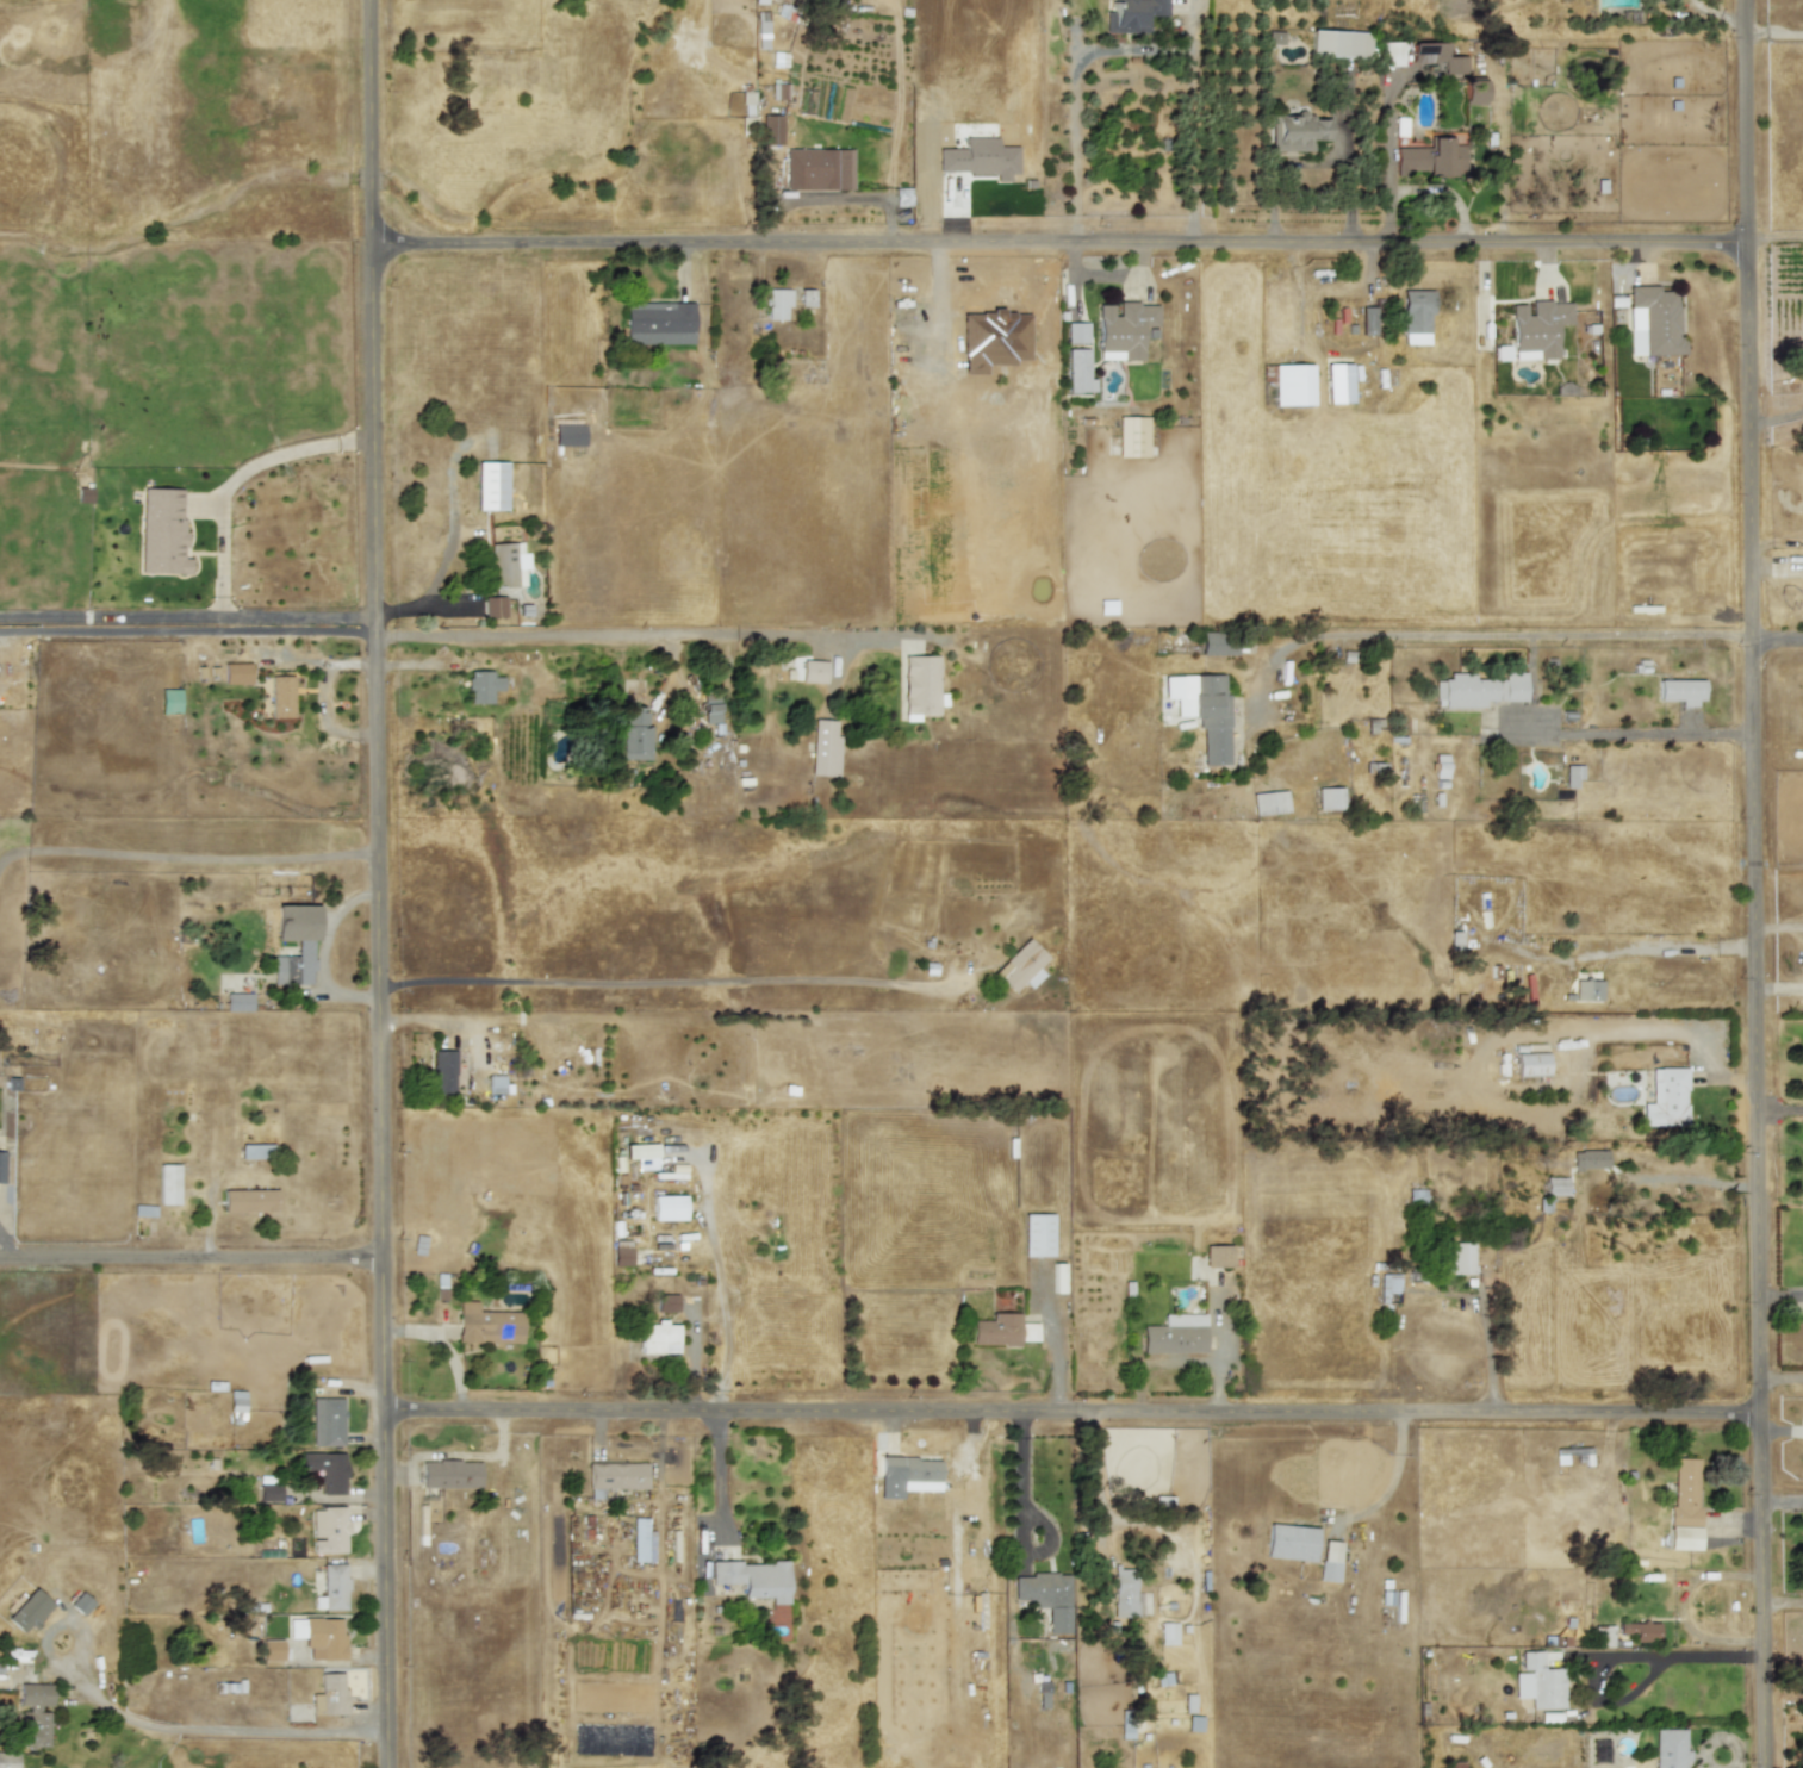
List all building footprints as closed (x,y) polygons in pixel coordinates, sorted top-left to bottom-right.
[(1368,32),(1310,31),(1310,56),(1368,57),(1368,32)] [(1282,44),(1283,32),(1267,32),(1267,44),(1282,44)] [(1384,42),(1384,66),(1401,66),(1401,42),(1384,42)] [(1411,62),(1443,63),(1443,75),(1465,75),(1466,57),(1445,56),(1445,43),(1411,43),(1411,62)] [(1463,80),(1463,104),(1485,104),(1484,80),(1463,80)] [(787,99),(788,85),(771,85),(771,99),(787,99)] [(754,116),(753,92),(741,92),(742,116),(754,116)] [(1272,150),(1312,151),(1312,139),(1328,141),(1328,120),(1311,119),(1312,114),(1272,114),(1272,150)] [(761,116),(760,144),(782,145),(782,116),(761,116)] [(1394,148),(1395,176),(1406,176),(1406,170),(1425,170),(1425,175),(1465,175),(1463,144),(1450,144),(1450,137),(1430,137),(1430,148),(1394,148)] [(846,148),(785,149),(785,191),(847,189),(846,148)] [(895,206),(910,206),(910,188),(895,188),(895,206)] [(1642,355),(1684,354),(1684,337),(1678,337),(1677,291),(1658,291),(1658,286),(1628,286),(1628,310),(1628,328),(1642,328),(1642,355)] [(791,290),(766,290),(766,319),(785,319),(785,307),(790,307),(791,290)] [(813,290),(798,290),(800,306),(813,306),(813,290)] [(1429,291),(1400,291),(1401,344),(1429,344),(1429,291)] [(626,345),(694,344),(692,301),(624,303),(626,345)] [(1511,305),(1512,360),(1556,359),(1555,324),(1571,324),(1571,301),(1530,303),(1531,315),(1524,315),(1524,305),(1511,305)] [(1098,304),(1098,360),(1142,360),(1142,326),(1157,328),(1157,304),(1118,304),(1118,316),(1112,316),(1112,304),(1098,304)] [(1361,335),(1378,335),(1376,307),(1361,307),(1361,335)] [(1065,343),(1087,343),(1087,323),(1067,323),(1065,343)] [(1065,349),(1067,392),(1093,392),(1093,379),(1087,379),(1087,349),(1065,349)] [(1350,403),(1350,363),(1325,365),(1326,403),(1350,403)] [(1273,385),(1274,366),(1262,365),(1262,385),(1273,385)] [(1311,365),(1274,365),(1274,405),(1311,405),(1311,365)] [(1146,456),(1148,417),(1118,417),(1117,456),(1146,456)] [(584,424),(553,425),(553,447),(584,446),(584,424)] [(505,510),(505,462),(477,462),(477,510),(505,510)] [(189,574),(189,559),(182,559),(184,488),(142,487),(139,572),(189,574)] [(526,585),(523,542),(489,543),(491,586),(526,585)] [(483,597),(484,617),(504,617),(504,596),(483,597)] [(1115,614),(1115,600),(1099,600),(1099,614),(1115,614)] [(1236,655),(1236,633),(1200,633),(1200,655),(1236,655)] [(902,655),(903,715),(938,715),(938,655),(902,655)] [(826,684),(827,661),(802,660),(801,683),(826,684)] [(223,664),(223,684),(249,684),(249,664),(223,664)] [(491,704),(492,691),(503,691),(503,677),(491,677),(491,671),(468,671),(468,704),(491,704)] [(1499,702),(1525,701),(1525,672),(1498,672),(1499,702)] [(1496,701),(1496,679),(1474,679),(1473,673),(1448,673),(1448,680),(1435,680),(1435,708),(1484,708),(1484,702),(1496,701)] [(1163,676),(1163,699),(1175,699),(1175,717),(1200,716),(1201,765),(1229,765),(1226,674),(1163,676)] [(292,717),(292,676),(269,677),(271,717),(292,717)] [(1658,701),(1679,701),(1679,706),(1701,708),(1701,680),(1658,679),(1658,701)] [(180,712),(179,689),(160,689),(161,714),(180,712)] [(720,723),(719,692),(703,692),(704,723),(720,723)] [(649,760),(651,727),(644,727),(645,708),(620,706),(618,759),(649,760)] [(837,776),(839,721),(813,720),(810,774),(837,776)] [(1434,778),(1447,779),(1447,755),(1435,755),(1434,778)] [(1565,787),(1574,787),(1574,780),(1581,780),(1583,766),(1565,765),(1565,787)] [(1342,809),(1341,787),(1317,787),(1317,810),(1342,809)] [(1254,816),(1288,811),(1285,789),(1251,795),(1254,816)] [(318,905),(276,905),(276,940),(296,940),(296,957),(272,957),(272,985),(311,985),(312,940),(317,940),(318,905)] [(1448,950),(1460,950),(1461,932),(1449,932),(1448,950)] [(1047,957),(1026,938),(993,973),(1013,992),(1022,982),(1030,989),(1043,975),(1037,969),(1047,957)] [(1602,1001),(1602,981),(1574,981),(1574,1001),(1602,1001)] [(226,1011),(251,1010),(251,992),(225,994),(226,1011)] [(455,1051),(433,1050),(431,1094),(454,1094),(455,1051)] [(1517,1077),(1546,1076),(1544,1052),(1516,1052),(1517,1077)] [(1650,1103),(1642,1103),(1641,1126),(1685,1127),(1685,1069),(1650,1067),(1650,1103)] [(508,1076),(486,1076),(487,1094),(508,1094),(508,1076)] [(268,1144),(240,1145),(241,1157),(269,1157),(268,1144)] [(657,1169),(655,1144),(624,1145),(624,1159),(636,1158),(636,1170),(657,1169)] [(1606,1168),(1606,1151),(1581,1151),(1580,1168),(1606,1168)] [(178,1204),(179,1164),(158,1164),(158,1204),(178,1204)] [(1566,1177),(1544,1178),(1546,1196),(1567,1195),(1566,1177)] [(223,1190),(223,1213),(276,1212),(276,1189),(223,1190)] [(685,1219),(684,1196),(652,1196),(653,1220),(685,1219)] [(1024,1257),(1053,1257),(1052,1214),(1024,1214),(1024,1257)] [(630,1240),(613,1241),(614,1265),(630,1265),(630,1240)] [(1473,1243),(1444,1244),(1444,1274),(1474,1274),(1473,1243)] [(1053,1293),(1064,1293),(1063,1263),(1053,1264),(1053,1293)] [(1380,1293),(1398,1293),(1398,1275),(1380,1275),(1380,1293)] [(677,1295),(657,1295),(657,1312),(677,1312),(677,1295)] [(522,1312),(477,1311),(477,1301),(458,1301),(456,1341),(521,1343),(522,1312)] [(970,1320),(971,1345),(1019,1345),(1019,1341),(1037,1341),(1037,1322),(1019,1324),(1018,1313),(990,1313),(990,1320),(970,1320)] [(1205,1314),(1163,1314),(1163,1326),(1142,1325),(1142,1352),(1204,1353),(1205,1314)] [(677,1325),(665,1325),(666,1324),(640,1322),(640,1353),(677,1353),(677,1325)] [(229,1421),(244,1423),(244,1390),(230,1390),(229,1421)] [(342,1397),(311,1399),(312,1446),(343,1445),(342,1397)] [(344,1494),(346,1453),(301,1452),(301,1470),(321,1470),(321,1494),(344,1494)] [(881,1457),(881,1477),(900,1478),(899,1490),(939,1492),(939,1458),(881,1457)] [(1668,1550),(1698,1550),(1699,1458),(1674,1458),(1673,1506),(1668,1506),(1668,1550)] [(422,1461),(422,1487),(480,1488),(480,1462),(422,1461)] [(587,1464),(587,1489),(646,1488),(646,1463),(587,1464)] [(259,1501),(279,1501),(279,1476),(259,1475),(259,1501)] [(312,1554),(346,1552),(346,1507),(311,1508),(312,1538),(311,1538),(312,1554)] [(633,1562),(653,1562),(653,1531),(647,1531),(647,1518),(633,1518),(633,1562)] [(1264,1557),(1313,1562),(1317,1529),(1268,1524),(1264,1557)] [(1341,1542),(1322,1540),(1319,1581),(1338,1582),(1341,1542)] [(710,1563),(710,1585),(742,1583),(742,1598),(770,1598),(770,1605),(787,1605),(787,1562),(710,1563)] [(323,1610),(347,1610),(346,1563),(322,1564),(323,1610)] [(1113,1565),(1112,1617),(1138,1617),(1139,1565),(1113,1565)] [(1069,1574),(1013,1574),(1012,1600),(1031,1600),(1031,1607),(1046,1607),(1046,1632),(1069,1632),(1069,1574)] [(30,1625),(33,1627),(52,1606),(33,1588),(6,1618),(21,1633),(30,1625)] [(81,1616),(93,1604),(81,1592),(69,1605),(81,1616)] [(344,1660),(343,1618),(288,1619),(288,1638),(304,1638),(304,1648),(309,1646),(309,1660),(344,1660)] [(1177,1623),(1158,1623),(1159,1645),(1177,1644),(1177,1623)] [(1618,1623),(1618,1635),(1634,1635),(1634,1642),(1658,1642),(1658,1623),(1618,1623)] [(1593,1646),(1612,1646),(1612,1625),(1593,1626),(1593,1646)] [(281,1639),(262,1641),(262,1661),(282,1661),(281,1639)] [(1513,1698),(1530,1698),(1530,1710),(1563,1708),(1562,1669),(1541,1669),(1541,1651),(1521,1651),(1521,1671),(1513,1671),(1513,1698)] [(321,1694),(311,1694),(311,1716),(344,1714),(344,1673),(319,1673),(321,1694)] [(51,1683),(19,1683),(18,1707),(20,1708),(19,1747),(48,1748),(48,1708),(51,1708),(51,1683)] [(1183,1713),(1192,1713),(1193,1694),(1183,1694),(1183,1713)] [(1201,1732),(1202,1716),(1187,1716),(1187,1731),(1201,1732)] [(1654,1729),(1654,1767),(1684,1767),(1684,1760),(1690,1760),(1690,1750),(1684,1750),(1684,1729),(1654,1729)] [(0,1751),(0,1767),(17,1767),(17,1751),(0,1751)]
